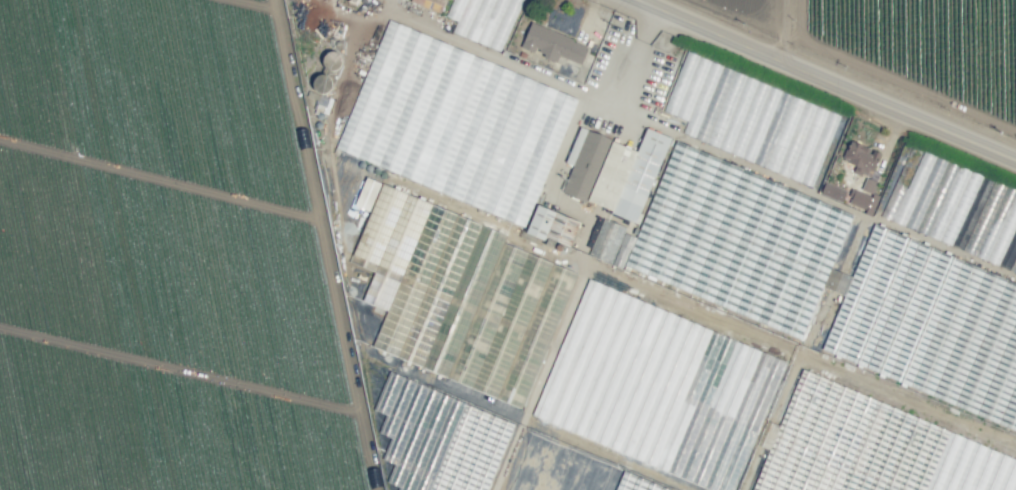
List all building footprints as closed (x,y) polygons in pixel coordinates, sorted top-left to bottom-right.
[(445,0),(410,0),(410,2),(439,14),(445,0)] [(445,17),(456,21),(452,33),(503,52),(521,0),(451,0),(445,17)] [(515,160),(516,164),(505,161),(480,170),(475,183),(468,180),(468,189),(476,186),(477,209),(527,227),(576,94),(384,23),(337,150),(375,164),(406,80),(415,96),(421,98),(423,94),(432,94),(443,64),(447,75),(457,71),(455,71),(459,60),(479,68),(489,67),(524,164),(515,160)] [(588,45),(530,23),(521,48),(533,52),(557,60),(558,56),(581,64),(588,45)] [(314,110),(328,113),(332,98),(318,95),(314,110)] [(668,136),(645,128),(638,149),(578,128),(566,163),(572,165),(561,194),(638,221),(668,136)] [(855,165),(853,172),(877,179),(879,172),(874,170),(879,153),(869,150),(870,147),(848,141),(842,161),(855,165)] [(851,188),(846,204),(872,213),(878,196),(873,194),(877,182),(865,178),(861,192),(851,188)] [(841,202),(846,190),(824,182),(819,194),(841,202)] [(526,234),(543,239),(544,236),(578,247),(586,223),(535,206),(526,234)] [(626,227),(602,218),(588,255),(623,268),(635,237),(624,233),(626,227)]
